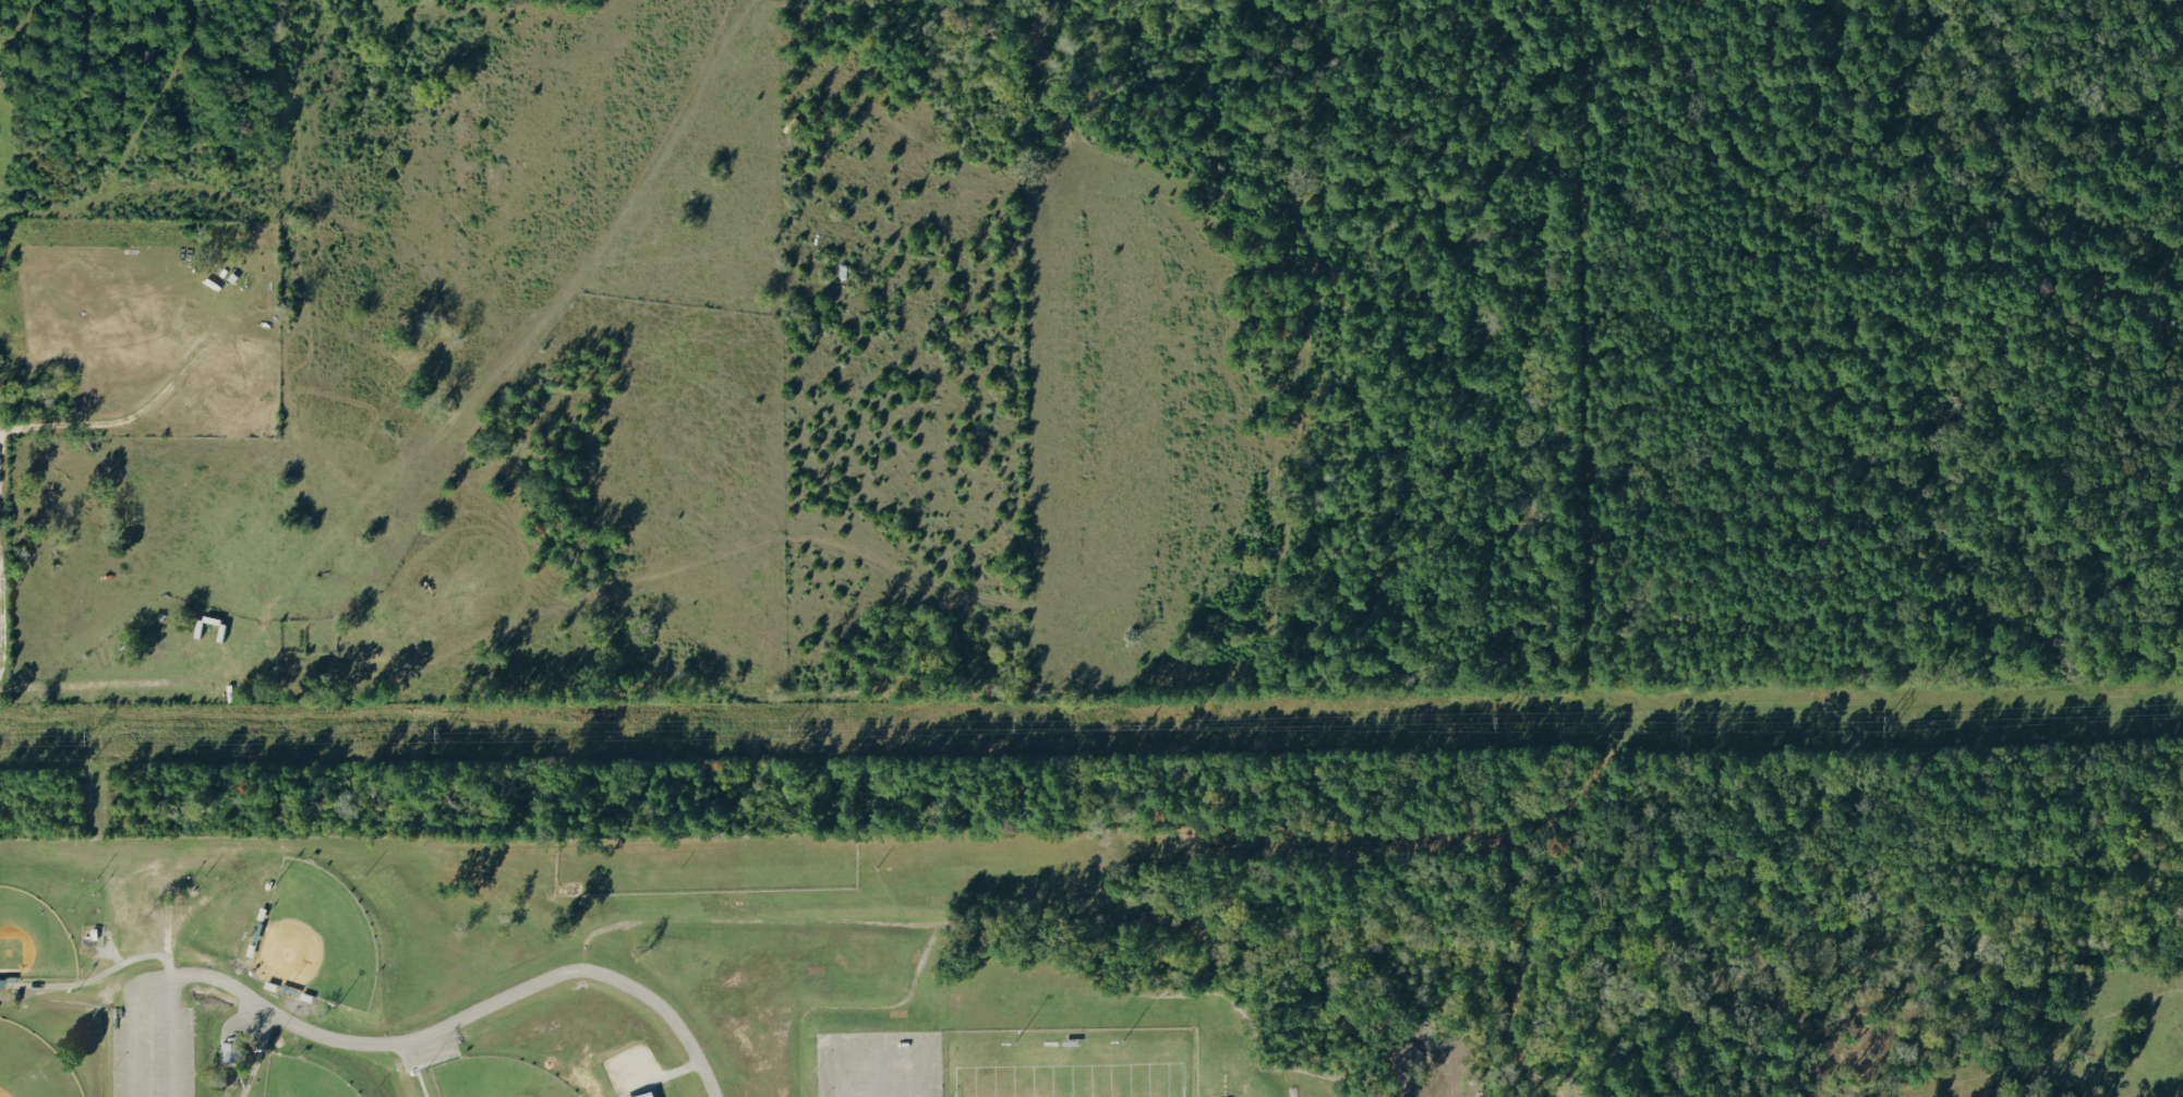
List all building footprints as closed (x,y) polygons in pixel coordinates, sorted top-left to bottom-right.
[(242,1062),(243,1043),(223,1042),(223,1062),(242,1062)]
